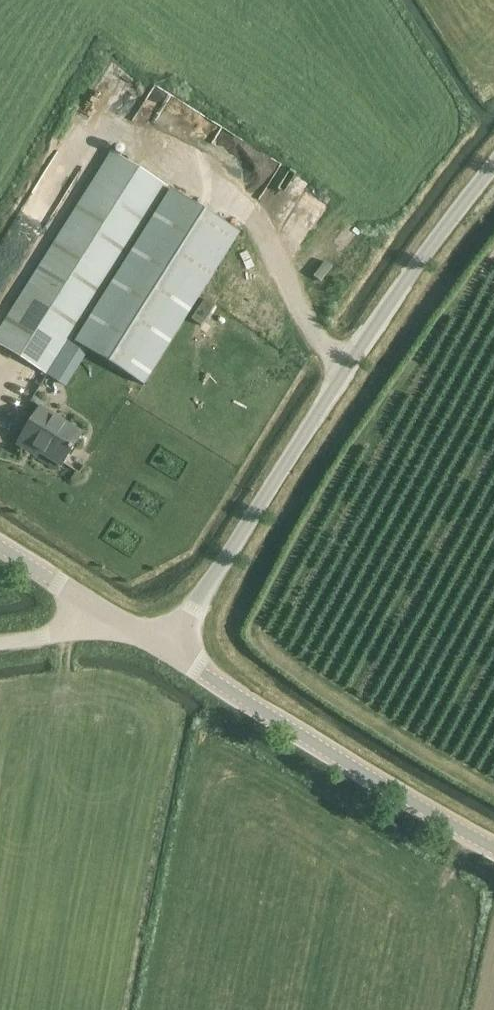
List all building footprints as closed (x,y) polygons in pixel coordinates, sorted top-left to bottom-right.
[(212,145),(252,180),(264,167),(224,132),(212,145)] [(71,339),(168,186),(111,150),(0,326),(0,346),(48,376),(71,339)] [(75,342),(87,349),(143,385),(239,233),(171,190),(75,342)] [(307,279),(321,290),(350,255),(363,265),(380,244),(342,213),(302,261),(314,271),(307,279)] [(64,386),(79,362),(87,349),(75,342),(71,339),(48,376),(64,386)] [(41,405),(19,442),(60,467),(82,430),(41,405)]
